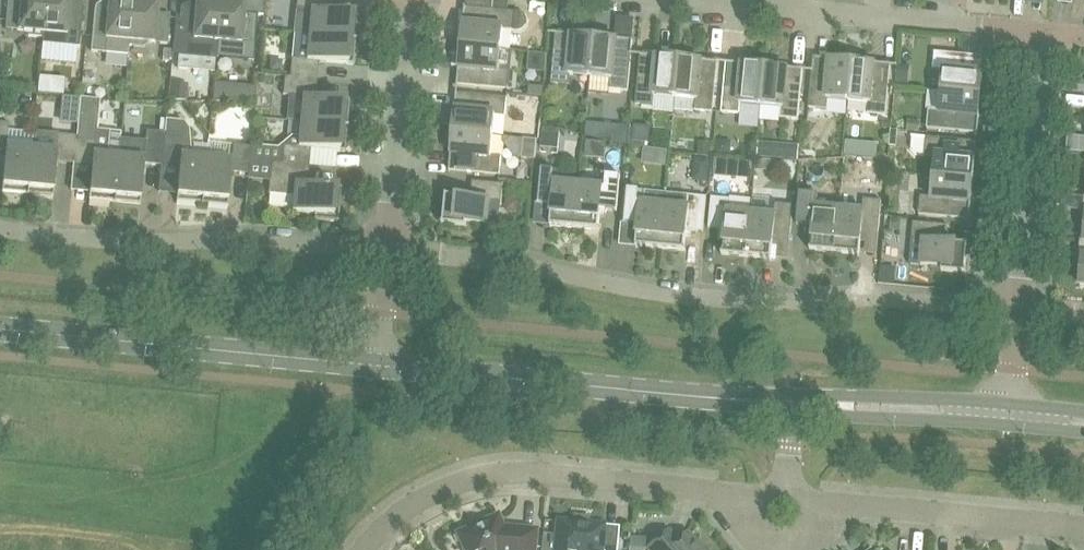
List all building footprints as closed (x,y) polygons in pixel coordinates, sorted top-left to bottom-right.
[(22,1),(15,0),(8,0),(5,29),(24,31),(28,37),(43,38),(46,0),(22,0),(22,1)] [(71,0),(46,0),(43,38),(57,39),(62,34),(67,35),(66,45),(80,47),(84,7),(70,5),(71,0)] [(130,46),(134,0),(110,0),(109,9),(95,8),(91,52),(129,55),(130,46)] [(138,0),(134,0),(130,46),(144,47),(150,42),(168,44),(171,15),(157,13),(158,2),(138,0)] [(222,0),(197,0),(196,9),(183,8),(179,48),(193,49),(194,39),(198,39),(203,45),(217,46),(222,0)] [(217,46),(230,47),(242,58),(254,60),(258,15),(245,14),(246,2),(223,0),(222,0),(217,46)] [(310,35),(356,39),(358,14),(324,11),(325,0),(297,0),(294,34),(310,35)] [(520,12),(493,10),(466,8),(466,6),(465,6),(461,45),(460,44),(460,46),(501,50),(503,29),(518,31),(523,29),(526,25),(527,20),(524,15),(520,12)] [(591,77),(595,35),(594,35),(593,37),(556,33),(551,84),(570,85),(571,75),(591,77)] [(353,65),(356,39),(310,35),(307,60),(292,59),(290,77),(285,76),(285,77),(318,80),(319,62),(353,65)] [(633,40),(596,37),(596,35),(595,35),(591,77),(611,79),(610,89),(629,91),(633,40)] [(499,70),(501,50),(460,46),(460,47),(461,47),(458,84),(508,89),(510,71),(499,70)] [(163,49),(162,61),(172,62),(173,50),(163,49)] [(943,71),(941,91),(983,95),(983,93),(982,93),(983,85),(985,55),(984,55),(984,56),(935,51),(933,70),(943,71)] [(656,96),(676,98),(680,56),(678,56),(678,58),(641,54),(636,105),(655,106),(656,96)] [(681,56),(680,56),(676,98),(696,100),(695,110),(713,112),(718,61),(681,58),(681,56)] [(851,59),(851,61),(814,57),(809,108),(827,109),(828,99),(849,101),(852,59),(851,59)] [(854,60),(852,59),(849,101),(869,103),(868,113),(886,115),(891,64),(854,61),(854,60)] [(764,66),(756,65),(727,62),(722,113),(740,114),(741,104),(761,106),(765,64),(764,64),(764,66)] [(804,69),(775,67),(767,66),(767,65),(765,64),(761,106),(782,108),(781,118),(799,120),(804,69)] [(910,66),(898,65),(896,83),(908,85),(910,66)] [(39,93),(46,93),(48,77),(40,77),(39,93)] [(304,97),(301,122),(348,126),(350,101),(316,98),(318,80),(285,77),(283,95),(304,97)] [(189,85),(171,83),(169,101),(187,101),(189,85)] [(214,83),(212,102),(256,98),(257,87),(214,83)] [(529,95),(542,96),(543,86),(529,85),(529,95)] [(978,133),(981,96),(983,96),(983,95),(941,91),(939,111),(929,110),(927,128),(978,133)] [(452,130),(452,132),(493,135),(495,115),(506,116),(507,98),(457,93),(453,130),(452,130)] [(89,200),(115,202),(120,150),(119,150),(108,149),(109,135),(106,131),(97,130),(100,100),(81,98),(77,137),(75,164),(93,166),(89,200)] [(177,201),(202,204),(207,158),(192,156),(190,128),(183,121),(167,120),(165,133),(162,166),(180,167),(177,201)] [(908,120),(907,131),(920,132),(921,121),(908,120)] [(272,163),(309,167),(311,149),(345,152),(348,126),(301,122),(300,136),(292,136),(284,145),(282,164),(272,163)] [(28,194),(32,148),(7,145),(9,124),(0,123),(0,150),(6,151),(3,191),(28,194)] [(587,123),(586,135),(604,141),(605,124),(587,123)] [(651,127),(635,125),(633,141),(649,143),(651,127)] [(543,128),(542,137),(555,138),(556,129),(543,128)] [(120,150),(115,202),(140,204),(144,164),(162,166),(165,133),(147,131),(146,141),(120,138),(119,150),(120,150)] [(493,135),(452,132),(452,133),(453,133),(449,172),(451,172),(451,170),(500,175),(502,157),(491,156),(493,135)] [(32,148),(28,194),(53,196),(57,162),(75,164),(77,137),(59,135),(57,150),(32,148)] [(935,157),(933,177),(975,181),(975,179),(974,179),(977,142),(926,137),(926,139),(912,138),(911,149),(916,155),(935,157)] [(522,158),(535,159),(537,139),(524,138),(522,158)] [(698,140),(696,152),(712,154),(713,141),(698,140)] [(716,140),(715,156),(731,158),(732,142),(716,140)] [(208,142),(207,158),(202,204),(228,206),(231,172),(249,174),(252,146),(233,145),(208,142)] [(800,145),(760,142),(758,157),(799,161),(800,145)] [(856,154),(857,142),(847,142),(846,153),(856,154)] [(695,156),(693,172),(711,174),(712,158),(695,156)] [(753,162),(715,159),(714,175),(752,178),(753,162)] [(339,222),(342,188),(308,184),(309,167),(272,163),(269,194),(294,196),(293,212),(315,214),(315,220),(339,222)] [(760,172),(773,173),(774,165),(761,163),(760,172)] [(547,205),(547,208),(552,209),(551,227),(552,227),(552,226),(575,228),(579,184),(556,182),(557,170),(539,169),(536,204),(547,205)] [(601,213),(607,214),(607,206),(618,207),(621,176),(603,175),(602,186),(579,184),(575,228),(601,231),(601,229),(599,229),(601,213)] [(970,220),(973,190),(973,182),(975,182),(975,181),(933,177),(931,197),(921,196),(919,214),(969,219),(969,220),(970,220)] [(447,194),(446,196),(444,223),(443,223),(442,225),(478,228),(478,224),(489,225),(491,201),(502,202),(504,184),(473,181),(472,192),(464,192),(464,197),(448,196),(448,195),(447,194)] [(638,246),(661,249),(665,204),(642,202),(643,191),(625,189),(622,220),(633,221),(632,228),(638,229),(636,248),(638,248),(638,246)] [(813,233),(812,250),(836,253),(840,208),(817,206),(818,195),(800,193),(797,224),(808,225),(808,232),(813,233)] [(665,204),(661,249),(686,251),(687,250),(685,250),(687,234),(692,234),(693,231),(704,232),(707,197),(689,195),(688,206),(665,204)] [(748,257),(752,213),(753,200),(730,197),(730,199),(712,197),(709,228),(720,229),(719,237),(725,237),(723,256),(725,256),(725,255),(748,257)] [(863,210),(840,208),(836,253),(861,255),(862,254),(860,254),(862,237),(868,238),(868,231),(879,232),(882,201),(864,199),(863,210)] [(775,215),(752,213),(748,257),(773,260),(773,258),(772,258),(774,242),(779,243),(780,239),(791,240),(794,205),(776,204),(775,215)] [(892,218),(891,231),(902,231),(902,219),(892,218)] [(931,270),(965,273),(968,244),(951,243),(951,237),(948,237),(949,226),(914,222),(912,240),(924,242),(921,265),(932,266),(931,270)] [(953,345),(940,344),(939,360),(951,361),(953,345)] [(501,521),(498,515),(457,533),(465,549),(535,549),(537,530),(504,527),(502,528),(499,522),(501,521)] [(619,532),(604,531),(604,525),(589,523),(589,517),(574,516),(573,522),(557,520),(556,537),(554,549),(617,549),(619,532)] [(688,533),(677,541),(668,531),(647,549),(649,549),(702,549),(688,533)] [(630,549),(645,549),(645,538),(631,537),(630,549)]
